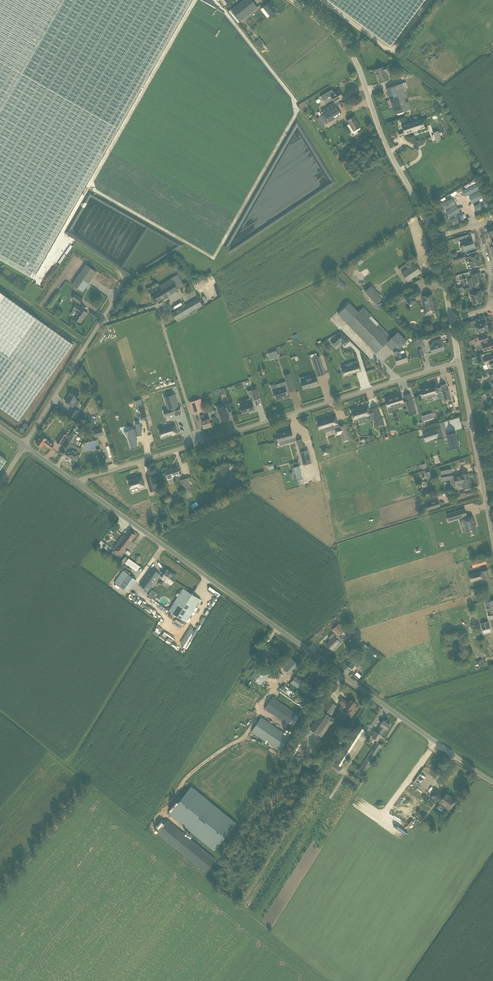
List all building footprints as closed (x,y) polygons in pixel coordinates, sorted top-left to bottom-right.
[(33,278),(84,187),(191,0),(0,0),(0,259),(33,278)] [(241,21),(258,7),(252,0),(243,0),(231,9),(241,21)] [(391,46),(425,0),(328,0),(391,46)] [(271,1),(267,4),(263,7),(270,16),(277,10),(273,5),(274,5),(271,1)] [(264,47),(258,40),(255,42),(261,49),(264,47)] [(388,71),(386,66),(375,70),(377,74),(379,80),(387,77),(386,72),(388,71)] [(391,87),(386,88),(389,96),(393,95),(394,98),(390,99),(393,107),(395,114),(397,114),(403,112),(411,109),(410,106),(403,84),(402,83),(391,87)] [(331,96),(335,102),(343,97),(339,91),(334,93),(332,90),(321,96),(323,101),(331,96)] [(324,114),(336,106),(334,102),(321,110),(324,114)] [(342,115),(336,106),(324,114),(329,123),(342,115)] [(349,124),(347,125),(353,135),(358,133),(357,131),(361,129),(360,127),(354,116),(350,119),(347,121),(349,124)] [(417,121),(402,126),(403,128),(402,129),(403,130),(404,132),(405,133),(412,131),(420,128),(420,129),(425,127),(423,123),(424,123),(423,121),(423,122),(422,120),(418,121),(417,121)] [(439,131),(433,132),(436,141),(441,140),(439,131)] [(477,189),(474,183),(463,189),(466,195),(477,189)] [(482,198),(479,192),(468,198),(471,204),(482,198)] [(441,204),(444,210),(456,204),(453,198),(441,204)] [(487,206),(484,201),(473,207),(476,212),(487,206)] [(446,212),(449,218),(460,212),(457,206),(446,212)] [(451,221),(454,226),(465,220),(462,215),(451,221)] [(467,235),(459,237),(460,240),(460,241),(461,245),(462,247),(461,247),(462,252),(474,248),(474,247),(473,243),(474,243),(473,242),(473,241),(471,242),(471,241),(470,237),(468,238),(467,235)] [(468,269),(481,265),(479,258),(478,258),(476,254),(465,257),(465,254),(458,256),(452,258),(454,262),(465,258),(468,269)] [(86,264),(72,284),(83,292),(97,272),(90,268),(86,264)] [(415,264),(402,273),(408,281),(421,272),(415,264)] [(471,274),(472,278),(470,278),(469,281),(471,282),(469,286),(470,290),(478,288),(478,285),(479,284),(478,283),(482,282),(480,276),(481,275),(480,272),(471,274)] [(178,290),(177,290),(184,286),(178,275),(171,279),(167,281),(164,283),(159,286),(162,290),(154,294),(158,301),(178,290)] [(338,277),(334,281),(342,290),(347,286),(338,277)] [(366,290),(365,292),(375,303),(381,297),(372,287),(367,291),(366,290)] [(417,287),(404,296),(410,305),(416,300),(415,298),(421,294),(417,287)] [(481,290),(470,293),(473,305),(483,302),(481,295),(482,295),(481,290)] [(72,298),(80,303),(82,299),(75,294),(72,298)] [(432,294),(421,296),(424,312),(432,311),(435,310),(432,294)] [(4,295),(0,301),(0,406),(19,419),(72,345),(73,344),(5,296),(4,295)] [(398,332),(392,338),(379,325),(371,316),(372,315),(364,307),(358,312),(349,303),(341,310),(338,314),(376,353),(385,344),(391,350),(396,345),(399,348),(407,341),(403,338),(398,332)] [(79,321),(81,323),(88,313),(81,308),(80,308),(76,305),(74,308),(78,311),(74,318),(76,319),(75,320),(78,322),(79,321)] [(488,325),(487,325),(486,322),(479,324),(479,323),(476,324),(475,320),(469,322),(471,328),(475,327),(477,333),(488,330),(488,329),(489,329),(488,325)] [(345,337),(341,333),(334,339),(338,343),(345,337)] [(482,344),(484,351),(492,348),(492,343),(492,341),(489,342),(488,339),(487,336),(482,337),(479,338),(480,342),(482,341),(483,344),(482,344)] [(422,339),(414,342),(415,345),(418,354),(419,357),(424,355),(421,346),(424,345),(422,339)] [(441,339),(436,341),(432,342),(433,346),(430,347),(432,353),(444,349),(441,339)] [(395,356),(397,364),(408,361),(405,353),(398,355),(397,351),(393,352),(395,356)] [(492,367),(492,355),(491,355),(484,357),(483,358),(484,364),(486,364),(488,369),(491,368),(492,367)] [(312,359),(318,377),(325,375),(320,357),(312,359)] [(341,368),(344,376),(361,371),(359,363),(358,363),(357,360),(352,362),(353,365),(341,368)] [(290,374),(284,375),(286,381),(288,387),(294,385),(290,374)] [(301,382),(303,390),(319,385),(316,377),(311,379),(310,377),(305,378),(305,381),(301,382)] [(155,385),(157,391),(176,385),(174,379),(155,385)] [(276,389),(272,390),(273,394),(274,394),(275,399),(288,395),(285,387),(284,384),(280,385),(279,384),(275,385),(276,389)] [(431,387),(420,390),(423,398),(426,397),(427,400),(432,398),(432,395),(441,392),(444,400),(444,402),(451,400),(448,388),(447,388),(446,384),(441,385),(441,387),(437,388),(436,384),(431,386),(431,387)] [(257,388),(251,390),(254,400),(260,398),(257,388)] [(79,393),(76,391),(72,389),(70,393),(65,401),(72,406),(75,401),(74,401),(79,393)] [(175,394),(164,397),(168,410),(167,410),(169,415),(175,413),(176,416),(181,414),(180,412),(181,411),(180,406),(179,406),(175,394)] [(401,395),(385,400),(387,408),(389,413),(394,412),(393,409),(398,407),(398,405),(404,403),(401,395)] [(193,414),(195,414),(205,411),(201,399),(189,402),(193,414)] [(405,401),(409,414),(416,412),(412,399),(405,401)] [(245,404),(240,405),(242,414),(250,411),(251,411),(255,410),(252,401),(248,403),(248,402),(245,403),(245,404)] [(218,409),(216,410),(218,414),(220,414),(222,420),(225,419),(226,420),(229,419),(228,418),(229,417),(229,416),(227,412),(231,411),(228,402),(224,404),(225,404),(226,407),(218,409)] [(361,407),(361,408),(351,411),(354,420),(359,418),(360,423),(366,421),(364,417),(371,415),(368,405),(361,407)] [(75,418),(80,411),(73,407),(69,414),(75,418)] [(377,427),(384,425),(382,417),(381,418),(379,412),(373,414),(377,427)] [(211,425),(210,421),(209,419),(206,420),(204,414),(200,416),(204,428),(211,425)] [(329,427),(338,424),(335,415),(331,417),(331,418),(317,422),(319,430),(324,429),(325,432),(330,430),(329,427)] [(129,438),(128,438),(131,448),(137,446),(137,439),(136,436),(138,435),(138,436),(139,436),(138,435),(141,434),(141,430),(142,430),(140,423),(139,423),(136,424),(136,428),(136,429),(134,429),(134,428),(133,428),(134,429),(128,431),(129,438)] [(341,434),(343,442),(351,439),(348,431),(347,431),(345,424),(339,426),(338,426),(339,427),(334,428),(336,435),(341,434)] [(164,428),(159,430),(161,438),(172,434),(172,435),(177,433),(175,425),(169,427),(169,425),(164,427),(164,428)] [(95,437),(104,434),(102,428),(93,430),(95,437)] [(437,438),(443,436),(443,435),(442,435),(441,432),(442,432),(442,431),(441,431),(440,429),(441,428),(440,428),(434,430),(423,433),(424,437),(429,436),(430,439),(437,437),(437,438)] [(36,442),(42,446),(45,443),(52,448),(54,445),(51,443),(52,441),(49,440),(48,441),(47,440),(48,439),(43,435),(45,431),(43,430),(40,434),(41,435),(36,442)] [(293,438),(291,430),(276,434),(278,442),(282,441),(283,444),(294,441),(293,438)] [(56,442),(62,445),(67,436),(62,432),(56,442)] [(73,443),(79,446),(81,443),(75,439),(77,435),(72,432),(67,441),(69,442),(66,449),(69,451),(66,455),(76,460),(82,450),(72,444),(73,443)] [(448,437),(448,438),(449,443),(451,449),(452,449),(456,449),(456,448),(460,447),(459,446),(460,445),(459,445),(459,444),(459,443),(459,442),(459,441),(458,441),(458,439),(457,439),(455,433),(448,434),(448,437)] [(113,436),(118,453),(129,450),(127,444),(124,445),(121,434),(113,436)] [(302,446),(299,447),(301,452),(299,452),(303,465),(312,463),(308,450),(306,450),(305,445),(304,446),(302,446)] [(290,464),(291,469),(294,468),(296,480),(302,478),(299,462),(290,464)] [(165,470),(166,475),(168,480),(173,478),(174,482),(180,480),(179,475),(177,468),(170,470),(170,469),(165,470)] [(456,483),(460,483),(470,481),(468,473),(461,475),(461,476),(456,477),(456,476),(453,477),(450,477),(452,487),(456,486),(456,483)] [(137,478),(128,481),(131,489),(138,487),(138,488),(145,486),(142,476),(137,478)] [(112,478),(103,481),(105,487),(114,485),(112,478)] [(185,494),(192,492),(187,478),(180,480),(185,494)] [(151,492),(156,490),(153,481),(148,482),(151,492)] [(467,488),(471,487),(470,481),(460,483),(461,488),(463,487),(463,489),(467,488)] [(426,505),(425,505),(426,507),(427,510),(440,506),(438,501),(432,503),(433,504),(427,506),(426,505)] [(461,510),(446,514),(449,521),(463,517),(461,510)] [(465,526),(462,527),(463,532),(467,531),(468,535),(476,533),(473,521),(472,516),(463,518),(464,520),(465,526)] [(123,535),(120,539),(114,547),(121,553),(132,539),(135,535),(129,531),(125,536),(123,535)] [(107,545),(101,540),(99,543),(101,545),(100,546),(108,552),(109,551),(108,550),(107,549),(107,548),(107,547),(107,546),(107,545)] [(489,557),(484,559),(484,558),(481,559),(476,561),(476,559),(471,561),(473,568),(486,564),(490,562),(489,557)] [(151,568),(148,572),(140,585),(148,591),(160,574),(151,568)] [(477,580),(478,583),(484,581),(484,578),(489,577),(487,570),(469,574),(471,582),(477,580)] [(135,579),(123,571),(114,583),(127,592),(135,579)] [(166,571),(163,575),(161,577),(171,584),(176,576),(172,574),(166,571)] [(483,586),(470,589),(472,595),(484,592),(489,591),(488,585),(483,586)] [(178,597),(169,611),(186,622),(201,599),(183,588),(179,594),(178,597)] [(488,622),(480,624),(483,633),(490,631),(490,628),(488,622)] [(330,640),(326,644),(332,650),(335,646),(342,639),(339,635),(345,630),(339,624),(332,630),(334,632),(328,638),(330,640)] [(268,644),(265,648),(263,650),(271,656),(276,649),(273,647),(272,647),(268,644)] [(349,647),(346,651),(349,654),(347,657),(348,659),(351,656),(351,655),(355,651),(352,649),(349,647)] [(257,660),(262,653),(259,651),(254,657),(257,660)] [(345,663),(352,669),(356,664),(356,663),(358,661),(354,658),(357,655),(354,652),(345,663)] [(289,656),(286,660),(280,666),(289,674),(298,664),(289,656)] [(260,684),(270,673),(261,665),(251,676),(260,684)] [(295,676),(292,680),(290,684),(314,700),(319,693),(299,678),(298,677),(297,678),(295,676)] [(307,711),(312,703),(284,685),(279,692),(307,711)] [(288,725),(289,723),(296,714),(272,697),(264,708),(288,725)] [(341,698),(339,701),(348,708),(345,712),(351,717),(358,707),(355,705),(356,704),(350,700),(348,703),(341,698)] [(329,720),(331,717),(329,716),(336,705),(329,700),(309,729),(318,735),(319,735),(322,737),(333,722),(329,720)] [(290,737),(288,736),(291,733),(287,730),(285,734),(261,717),(251,732),(280,752),(290,737)] [(371,737),(372,737),(373,738),(377,741),(381,735),(380,735),(384,728),(387,730),(390,725),(383,720),(380,725),(378,728),(377,728),(376,727),(372,733),(373,734),(371,737)] [(342,768),(340,766),(353,747),(361,735),(364,730),(358,726),(335,763),(333,761),(329,767),(332,769),(338,773),(342,768)] [(356,774),(361,778),(382,745),(376,742),(375,744),(357,771),(356,774)] [(410,783),(396,806),(407,813),(408,812),(410,813),(412,810),(413,811),(415,808),(418,809),(427,793),(410,783)] [(192,787),(169,814),(214,851),(236,824),(192,787)] [(443,797),(435,792),(433,796),(431,798),(448,810),(453,804),(456,800),(446,793),(443,797)] [(215,858),(167,820),(165,822),(162,819),(155,828),(158,830),(156,833),(204,872),(215,858)]
